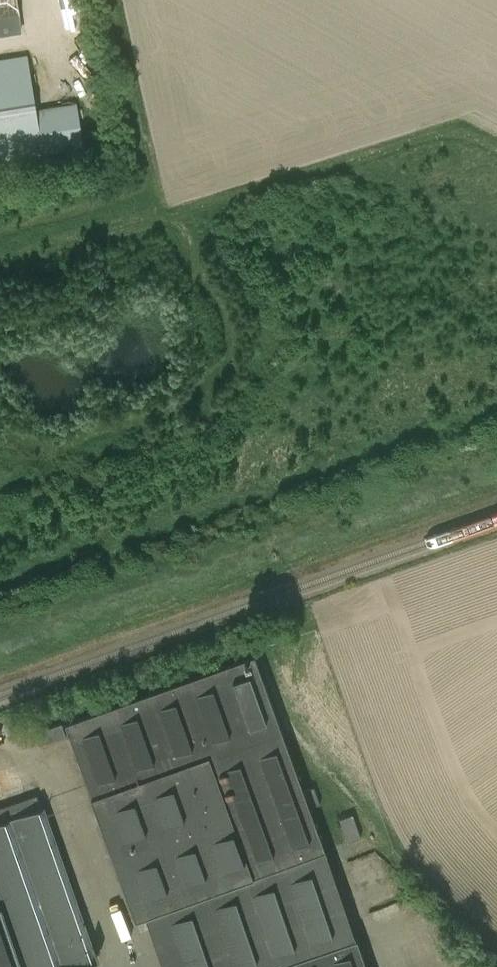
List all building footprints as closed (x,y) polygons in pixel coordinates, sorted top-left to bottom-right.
[(25,32),(20,0),(0,0),(0,36),(25,32)] [(36,109),(27,55),(0,59),(0,161),(84,147),(77,103),(36,109)] [(163,966),(367,966),(357,937),(355,938),(325,849),(309,806),(319,803),(314,787),(303,790),(254,654),(65,722),(92,797),(90,798),(134,919),(145,915),(163,966)] [(67,736),(62,723),(39,731),(44,744),(67,736)] [(99,959),(92,941),(44,806),(41,807),(37,796),(0,808),(0,966),(76,966),(99,959)] [(361,837),(353,814),(340,819),(348,842),(361,837)]
